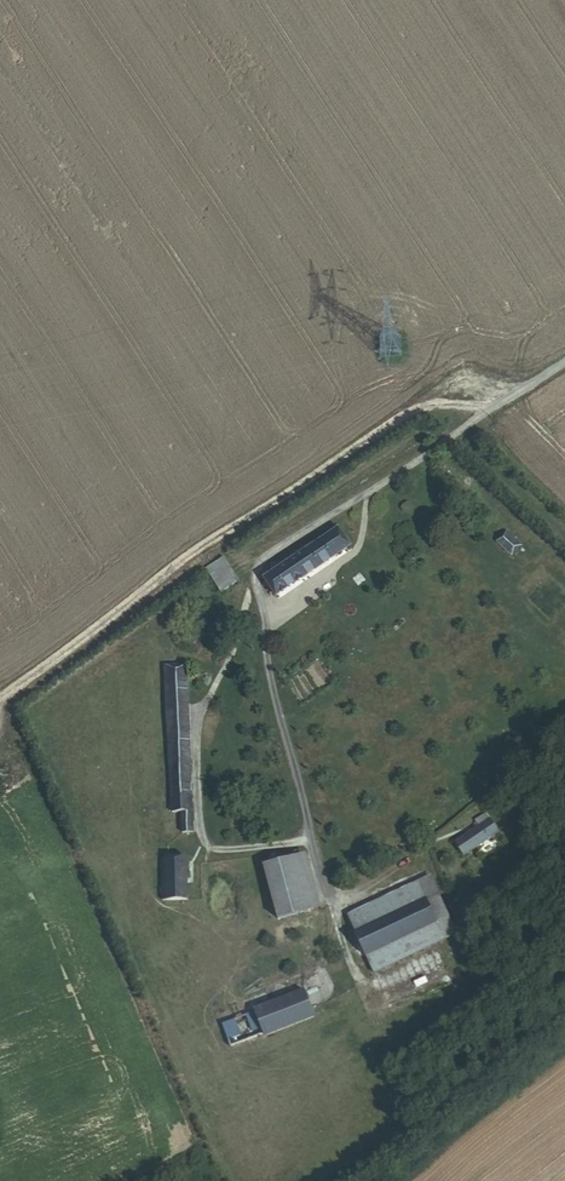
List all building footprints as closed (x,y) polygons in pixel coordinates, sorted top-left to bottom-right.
[(270,573),(281,591),(351,546),(340,528),(270,573)] [(528,560),(539,550),(524,533),(513,543),(528,560)] [(218,579),(237,567),(229,555),(210,567),(218,579)] [(226,592),(245,580),(237,567),(218,579),(226,592)] [(177,833),(189,833),(185,664),(162,665),(166,810),(177,810),(177,833)] [(477,844),(483,855),(513,839),(506,827),(477,844)] [(172,895),(190,895),(188,860),(171,861),(172,895)] [(314,915),(302,861),(268,868),(280,922),(314,915)] [(361,942),(438,909),(430,889),(353,922),(361,942)] [(361,942),(369,961),(446,928),(438,909),(361,942)] [(369,961),(377,981),(455,948),(446,928),(369,961)] [(284,1027),(285,1032),(322,1022),(317,998),(278,1007),(279,1012),(246,1021),(250,1037),(284,1027)]
